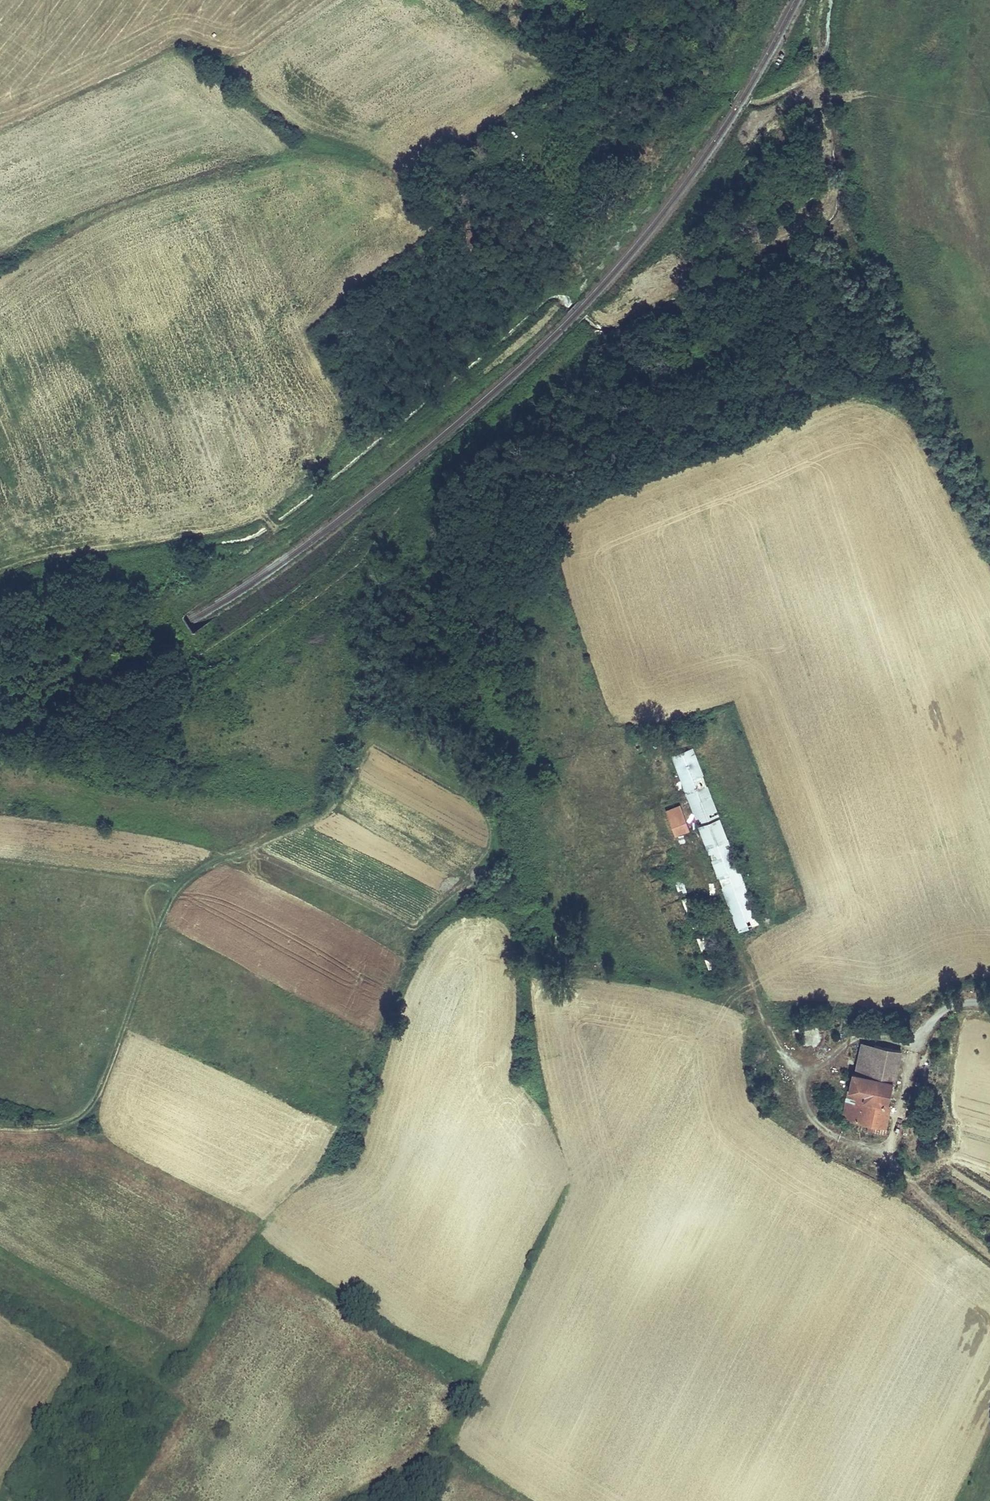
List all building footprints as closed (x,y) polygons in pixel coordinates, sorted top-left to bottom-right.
[(693,733),(676,740),(681,751),(697,744),(693,733)] [(656,779),(731,950),(751,941),(675,771),(656,779)] [(674,879),(678,895),(686,893),(683,877),(674,879)] [(662,883),(656,886),(659,895),(666,893),(662,883)] [(671,902),(664,905),(668,915),(675,912),(671,902)] [(671,924),(675,933),(684,930),(679,920),(671,924)] [(707,947),(704,936),(697,937),(700,948),(707,947)] [(679,942),(684,953),(692,950),(687,939),(679,942)] [(688,962),(691,970),(700,966),(695,958),(688,962)] [(704,976),(696,980),(700,989),(707,986),(704,976)] [(902,1057),(858,1046),(851,1075),(848,1074),(836,1120),(861,1127),(884,1132),(890,1108),(885,1107),(890,1085),(894,1086),(902,1057)] [(884,1132),(861,1127),(859,1135),(881,1141),(884,1132)]
